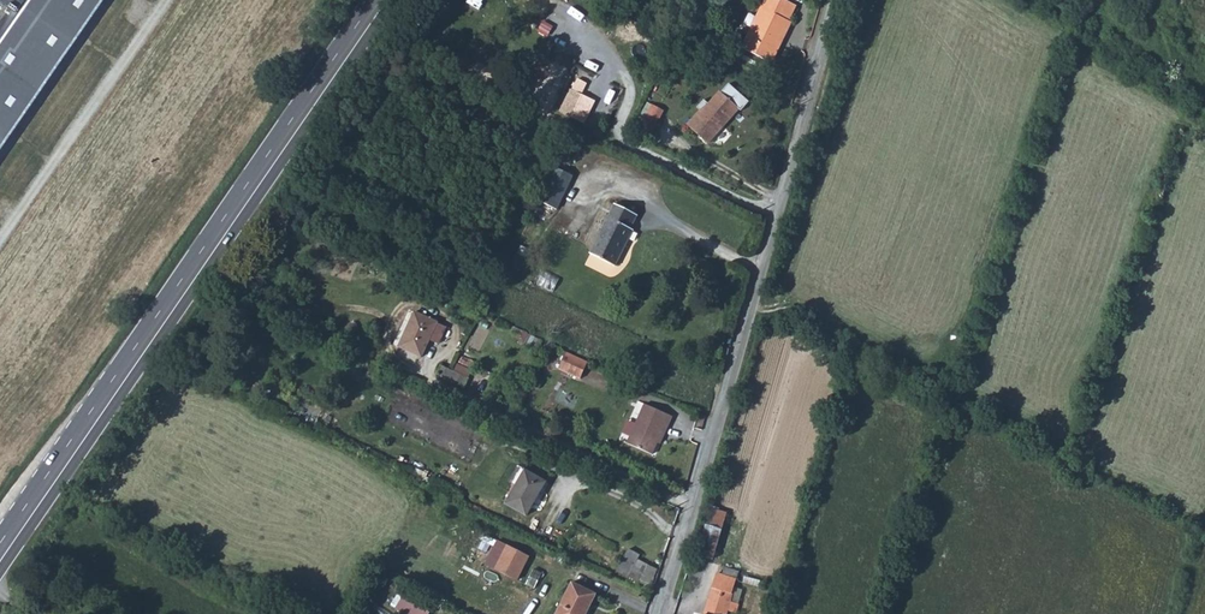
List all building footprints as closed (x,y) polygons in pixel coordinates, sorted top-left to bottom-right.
[(103,0),(0,0),(0,150),(103,0)] [(778,0),(768,0),(762,12),(768,15),(754,42),(749,39),(742,52),(773,66),(794,24),(791,23),(798,10),(778,0)] [(762,12),(749,39),(754,42),(768,15),(762,12)] [(577,86),(568,105),(575,109),(585,90),(577,86)] [(705,114),(691,128),(702,138),(706,135),(709,138),(713,133),(718,138),(743,112),(725,95),(706,114),(705,114)] [(653,105),(647,119),(658,124),(664,111),(653,105)] [(606,111),(595,106),(590,117),(601,122),(606,111)] [(658,124),(647,119),(639,135),(649,141),(658,124)] [(706,135),(702,138),(710,146),(718,138),(713,133),(709,138),(706,135)] [(560,168),(543,201),(559,210),(576,177),(560,168)] [(627,183),(621,195),(617,193),(602,223),(626,235),(639,206),(637,204),(643,191),(627,183)] [(438,324),(418,313),(401,348),(419,358),(438,324)] [(590,365),(567,354),(560,370),(582,381),(590,365)] [(464,382),(438,368),(434,375),(460,389),(464,382)] [(645,409),(626,447),(650,458),(656,446),(664,429),(668,430),(671,422),(645,409)] [(664,429),(656,446),(660,448),(668,430),(664,429)] [(525,478),(506,508),(528,520),(545,489),(525,478)] [(717,559),(727,522),(709,518),(699,554),(717,559)] [(532,558),(519,582),(540,593),(553,569),(532,558)] [(627,564),(617,585),(629,591),(630,590),(638,573),(640,570),(627,564)] [(638,573),(630,590),(638,593),(646,577),(638,573)] [(733,583),(720,579),(718,587),(731,591),(733,583)] [(703,613),(734,613),(735,612),(727,609),(731,591),(718,587),(712,585),(703,613)] [(595,597),(586,613),(610,613),(614,606),(595,597)] [(408,602),(400,613),(417,613),(420,610),(408,602)]
